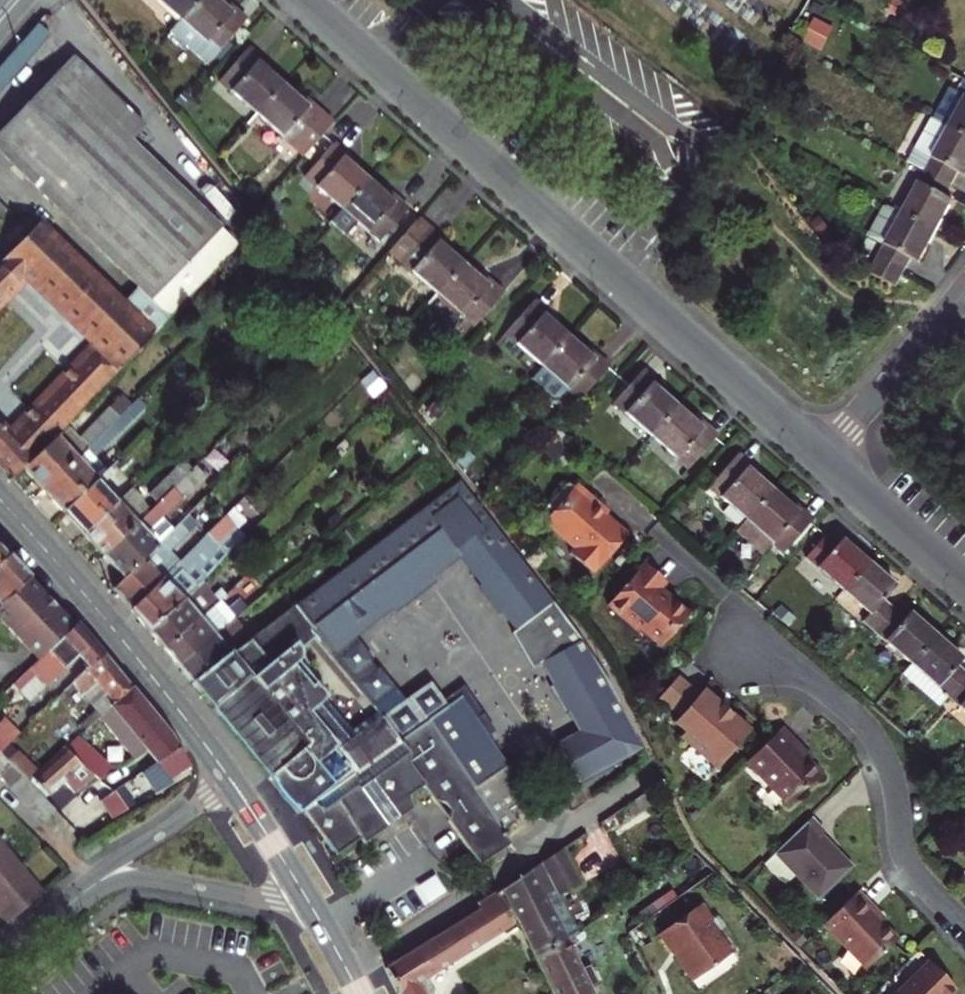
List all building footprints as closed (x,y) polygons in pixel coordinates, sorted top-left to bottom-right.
[(170,15),(184,0),(153,0),(170,15)] [(247,18),(227,0),(184,0),(170,15),(177,21),(167,33),(205,66),(247,18)] [(32,21),(0,59),(0,89),(48,34),(32,21)] [(270,85),(252,69),(255,65),(237,50),(208,83),(244,115),(270,85)] [(0,129),(0,168),(144,301),(213,228),(121,142),(134,128),(61,59),(0,129)] [(288,100),(270,85),(244,115),(292,158),(321,124),(291,97),(288,100)] [(964,186),(964,130),(962,128),(945,119),(921,163),(940,173),(964,186)] [(293,177),(331,211),(357,181),(338,165),(342,161),(323,144),(293,177)] [(964,186),(940,173),(917,217),(951,234),(964,209),(964,203),(958,199),(964,186)] [(378,193),(374,197),(357,181),(331,211),(325,217),(362,250),(397,210),(378,193)] [(939,257),(951,234),(917,217),(894,261),(918,275),(925,262),(933,267),(939,257)] [(380,254),(430,298),(456,268),(434,249),(438,245),(410,220),(380,254)] [(145,338),(233,246),(213,228),(144,301),(126,320),(145,338)] [(33,230),(0,262),(0,302),(23,280),(51,306),(81,276),(33,230)] [(894,261),(887,275),(911,289),(918,275),(894,261)] [(472,282),(456,268),(430,298),(465,330),(495,296),(475,278),(472,282)] [(65,319),(94,288),(81,276),(51,306),(65,319)] [(145,338),(126,320),(94,288),(65,319),(90,343),(3,435),(0,431),(0,474),(8,482),(20,469),(62,426),(145,338)] [(563,341),(545,324),(549,320),(529,302),(501,335),(539,368),(563,341)] [(584,351),(580,356),(563,341),(539,368),(528,380),(548,398),(554,398),(562,389),(575,400),(603,368),(584,351)] [(637,373),(609,405),(647,438),(672,410),(648,389),(652,386),(637,373)] [(20,469),(40,491),(125,407),(115,397),(76,441),(62,426),(20,469)] [(139,405),(133,399),(125,407),(40,491),(60,512),(92,480),(101,471),(88,457),(139,405)] [(692,419),(687,424),(672,410),(647,438),(680,468),(710,435),(692,419)] [(770,494),(749,476),(753,472),(734,456),(704,490),(744,524),(770,494)] [(156,501),(184,473),(187,470),(179,462),(148,493),(156,501)] [(154,547),(171,530),(159,518),(203,477),(191,466),(187,470),(184,473),(156,501),(143,514),(101,556),(122,579),(140,561),(154,547)] [(103,469),(92,480),(60,512),(81,535),(112,504),(96,486),(107,473),(103,469)] [(580,802),(642,759),(600,680),(557,616),(451,481),(359,550),(366,561),(353,573),(362,585),(378,605),(387,598),(390,602),(397,596),(398,589),(415,575),(422,576),(429,570),(427,566),(453,545),(519,628),(509,636),(529,661),(533,659),(574,727),(547,746),(580,802)] [(112,504),(81,535),(101,556),(143,514),(134,505),(136,503),(126,490),(112,504)] [(594,506),(578,492),(545,532),(574,556),(571,559),(592,577),(624,539),(613,530),(590,511),(594,506)] [(788,502),(784,506),(770,494),(744,524),(778,553),(807,519),(788,502)] [(242,498),(227,512),(244,531),(259,517),(242,498)] [(172,525),(187,510),(179,501),(164,516),(172,525)] [(140,561),(122,579),(110,591),(128,612),(160,581),(161,580),(173,568),(177,564),(167,554),(194,526),(185,516),(171,530),(154,547),(140,561)] [(228,536),(233,531),(222,519),(177,564),(173,568),(161,580),(160,581),(128,612),(146,632),(180,601),(201,581),(240,539),(239,538),(234,542),(228,536)] [(233,531),(228,536),(234,542),(239,538),(233,531)] [(829,534),(809,557),(847,589),(872,560),(846,537),(840,544),(829,534)] [(427,566),(429,570),(451,553),(514,632),(519,628),(453,545),(427,566)] [(367,614),(378,605),(362,585),(353,573),(366,561),(359,550),(295,601),(313,623),(310,626),(326,646),(349,628),(350,617),(362,607),(367,614)] [(24,580),(3,558),(0,561),(0,602),(24,580)] [(897,608),(886,599),(899,584),(872,560),(847,589),(874,613),(868,620),(878,629),(897,608)] [(656,584),(637,567),(601,610),(632,638),(635,634),(654,651),(682,620),(663,604),(659,609),(654,604),(647,598),(652,594),(650,592),(656,584)] [(398,589),(397,596),(422,576),(415,575),(398,589)] [(24,580),(0,602),(0,625),(28,656),(29,655),(64,623),(55,613),(24,580)] [(180,601),(146,632),(161,650),(217,600),(222,595),(217,590),(210,596),(209,597),(210,598),(205,603),(199,596),(205,591),(207,589),(200,582),(197,584),(180,601)] [(205,591),(199,596),(205,603),(210,598),(209,597),(210,596),(205,591)] [(176,667),(191,684),(250,637),(238,624),(265,600),(259,593),(244,607),(176,667)] [(217,600),(161,650),(176,667),(244,607),(237,599),(225,609),(217,600)] [(499,826),(500,825),(499,823),(471,781),(428,716),(400,738),(395,733),(376,709),(372,704),(350,721),(317,681),(306,660),(299,634),(310,626),(313,623),(295,601),(250,637),(191,684),(268,768),(273,765),(278,762),(284,758),(290,767),(298,772),(299,774),(301,784),(308,795),(302,799),(303,800),(331,842),(337,844),(358,830),(362,835),(387,819),(385,816),(395,809),(397,812),(412,802),(408,789),(423,779),(434,794),(444,796),(450,804),(447,815),(470,849),(501,828),(499,826)] [(350,617),(349,628),(367,614),(362,607),(350,617)] [(913,611),(908,617),(897,608),(878,629),(915,661),(939,633),(913,611)] [(70,659),(87,643),(72,626),(70,629),(67,626),(54,639),(56,642),(69,658),(70,659)] [(326,646),(368,698),(391,680),(349,628),(326,646)] [(939,706),(951,692),(964,676),(964,667),(959,662),(964,656),(939,633),(915,661),(903,674),(939,706)] [(8,683),(24,703),(70,659),(69,658),(56,642),(54,639),(8,683)] [(80,670),(97,654),(87,643),(70,659),(80,670)] [(87,685),(107,667),(97,654),(80,670),(78,671),(77,673),(87,685)] [(88,705),(96,714),(125,688),(107,667),(87,685),(78,694),(83,700),(93,691),(98,696),(88,705)] [(376,709),(395,733),(445,699),(459,690),(473,712),(481,707),(462,679),(440,694),(426,675),(376,709)] [(79,687),(82,684),(82,682),(81,677),(76,676),(72,677),(71,679),(71,684),(74,687),(76,688),(79,687)] [(964,705),(964,676),(951,692),(964,705)] [(691,696),(671,677),(650,699),(670,717),(691,696)] [(144,748),(165,734),(125,688),(96,714),(77,731),(93,749),(107,737),(124,755),(127,760),(144,748)] [(446,701),(428,716),(471,781),(491,769),(511,801),(525,791),(485,730),(492,725),(481,707),(473,712),(459,690),(445,699),(446,701)] [(714,706),(696,690),(691,696),(670,717),(668,720),(680,731),(674,738),(710,769),(743,732),(714,706)] [(98,696),(93,691),(83,700),(88,705),(98,696)] [(7,739),(13,733),(0,719),(0,746),(7,739)] [(94,783),(112,771),(93,749),(77,731),(56,750),(72,767),(87,778),(94,783)] [(778,733),(770,741),(740,769),(783,813),(814,782),(805,772),(792,758),(798,752),(778,733)] [(152,761),(174,747),(165,734),(144,748),(152,761)] [(0,746),(0,758),(22,780),(35,769),(7,739),(0,746)] [(174,747),(152,761),(164,781),(184,768),(187,766),(174,747)] [(35,769),(22,780),(39,797),(60,778),(72,791),(87,778),(72,767),(56,750),(35,769)] [(39,818),(49,808),(39,797),(22,780),(0,758),(0,778),(39,818)] [(273,765),(268,768),(273,779),(279,789),(289,798),(299,803),(303,800),(302,799),(308,795),(301,784),(299,774),(298,772),(290,767),(284,758),(278,762),(273,765)] [(117,810),(164,781),(152,761),(120,781),(104,791),(117,810)] [(499,823),(512,814),(505,804),(511,801),(491,769),(471,781),(499,823)] [(104,791),(93,798),(106,818),(117,810),(104,791)] [(633,811),(647,801),(641,793),(627,803),(633,811)] [(387,819),(397,812),(395,809),(385,816),(387,819)] [(500,825),(513,816),(512,814),(499,823),(500,825)] [(820,835),(825,831),(811,817),(763,864),(785,887),(793,879),(818,904),(854,869),(835,850),(820,835)] [(474,856),(480,857),(508,838),(501,828),(470,849),(474,856)] [(562,844),(503,886),(518,918),(535,952),(563,938),(582,926),(564,888),(584,876),(562,844)] [(34,888),(0,846),(0,915),(34,888)] [(423,980),(518,918),(503,886),(475,903),(478,908),(386,968),(398,993),(429,993),(423,980)] [(887,922),(857,891),(820,927),(866,972),(898,939),(890,931),(884,925),(887,922)] [(638,914),(644,921),(667,906),(662,898),(638,914)] [(692,984),(733,955),(718,933),(712,926),(713,920),(702,904),(658,936),(692,984)] [(717,917),(713,920),(712,926),(718,933),(725,928),(717,917)] [(799,949),(806,941),(797,932),(789,940),(799,949)] [(563,938),(535,952),(555,993),(591,993),(563,938)] [(928,963),(896,993),(955,993),(957,992),(928,963)]
